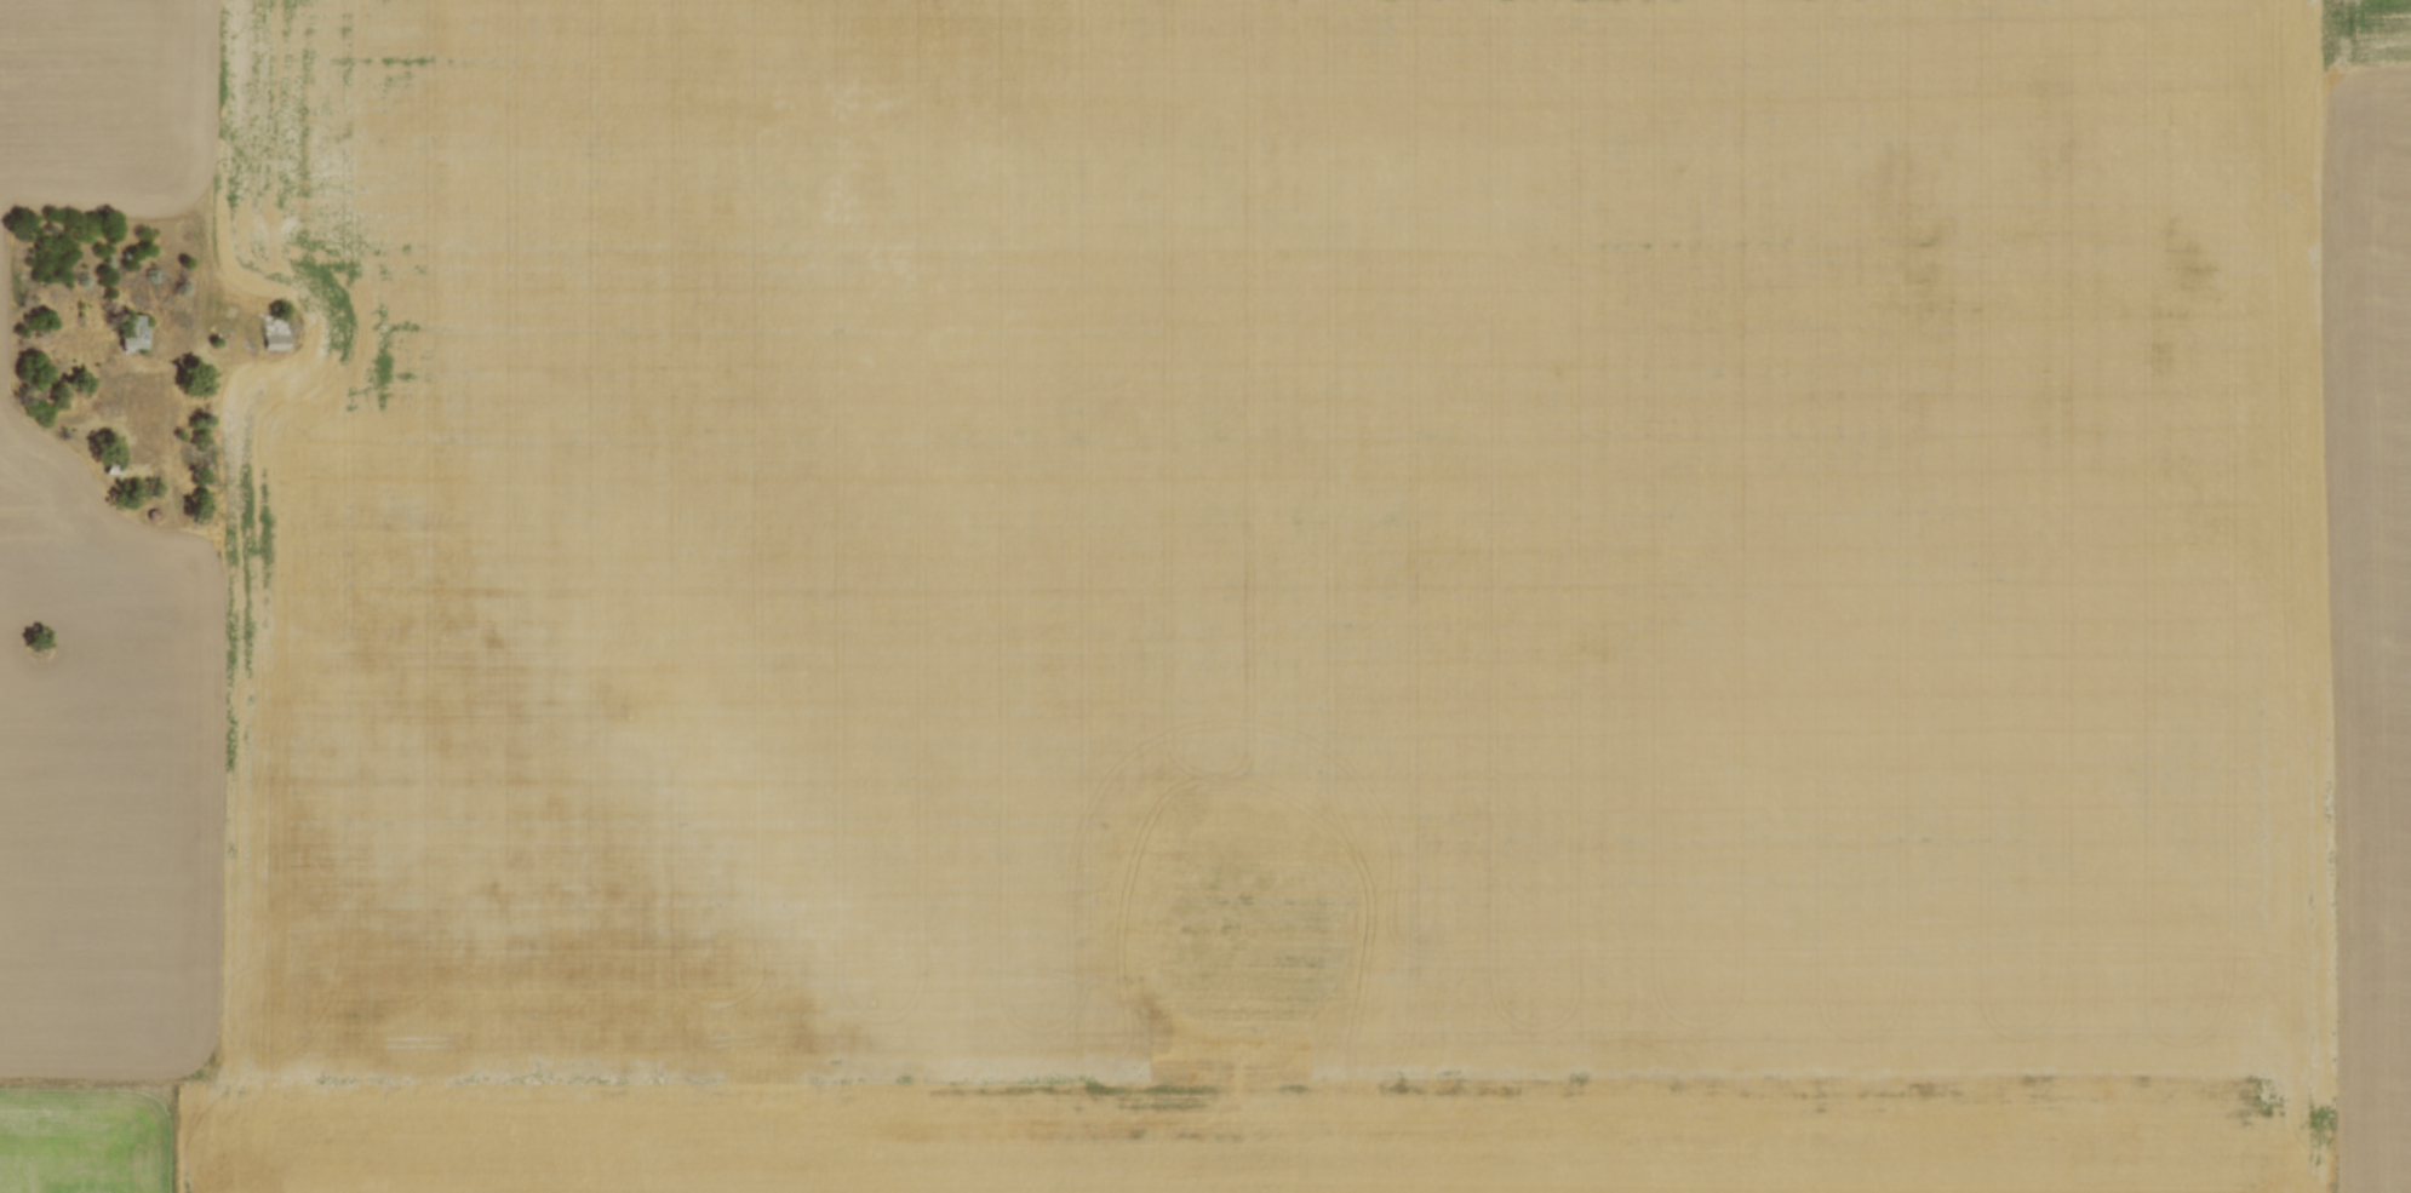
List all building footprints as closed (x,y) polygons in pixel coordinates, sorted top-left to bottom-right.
[(262,314),(262,341),(286,341),(286,314),(262,314)] [(144,349),(145,315),(122,315),(121,349),(144,349)] [(121,466),(107,466),(107,475),(121,475),(121,466)]
